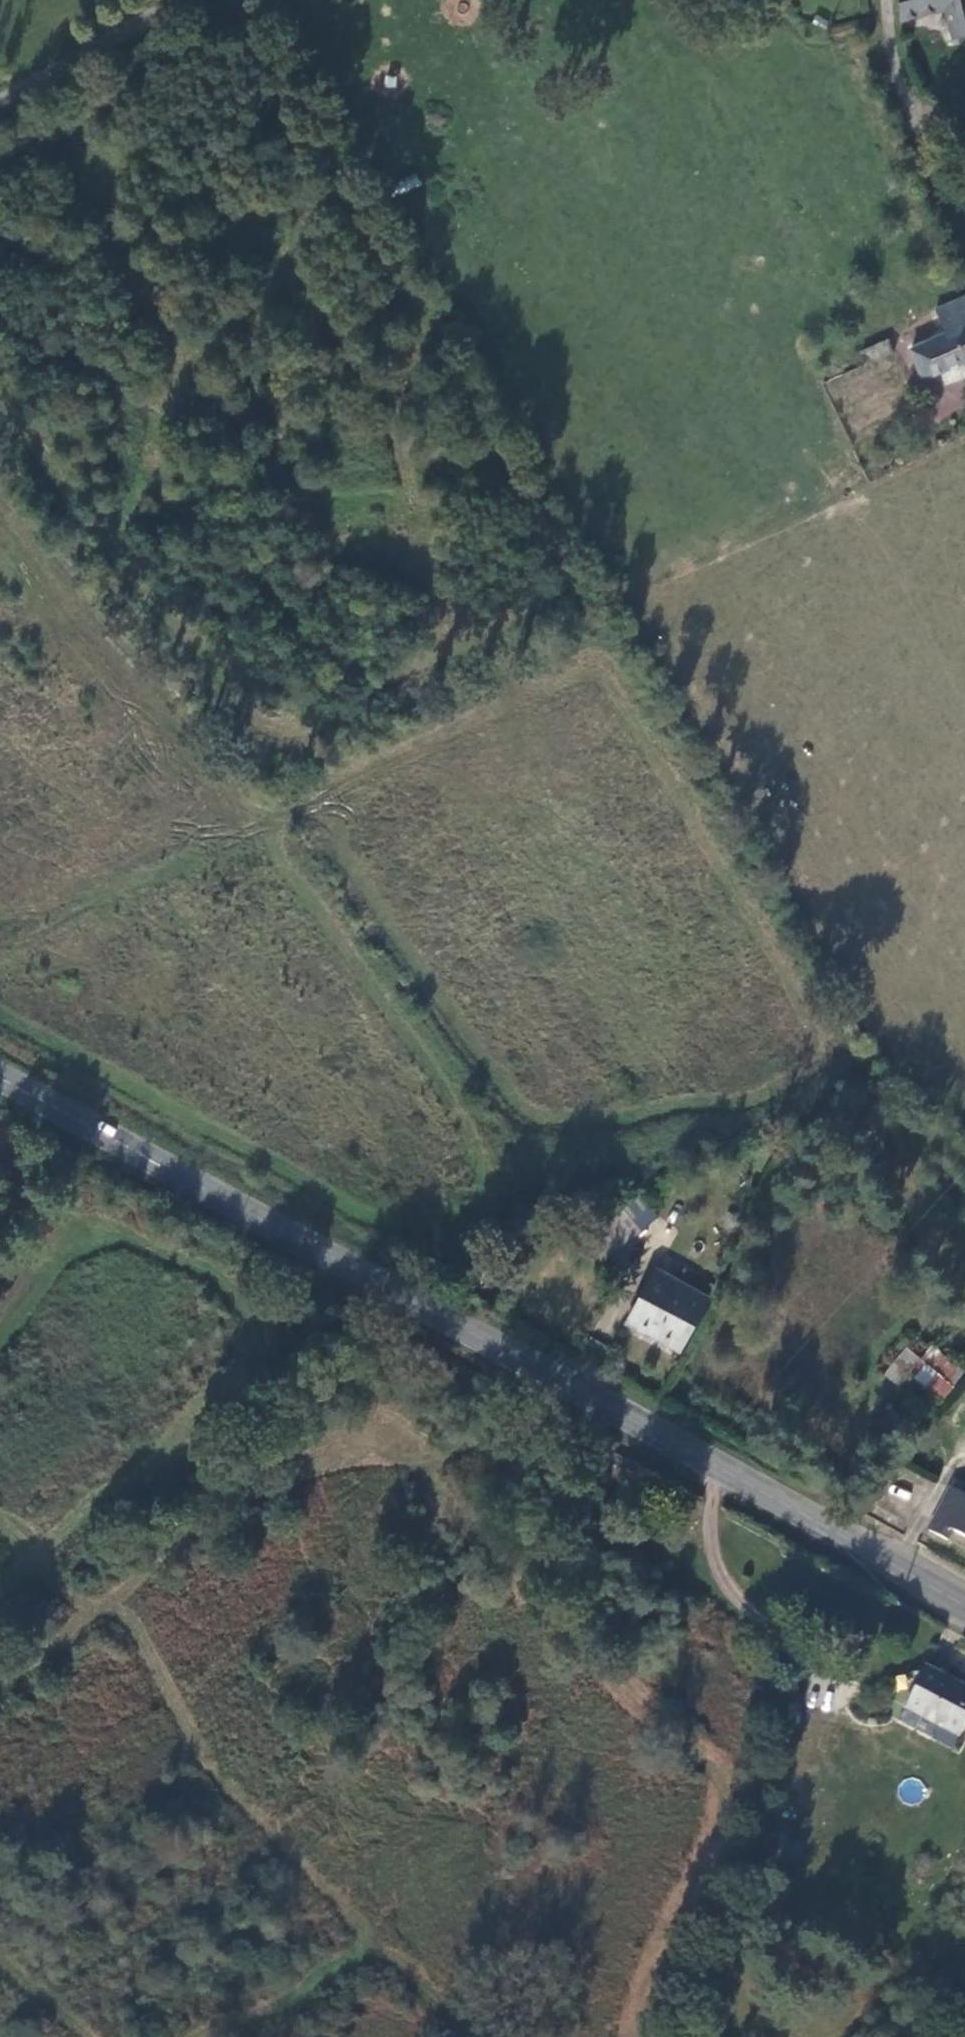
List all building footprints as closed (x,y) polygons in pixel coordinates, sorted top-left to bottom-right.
[(902,20),(947,8),(954,38),(964,35),(964,0),(901,0),(902,20)] [(926,312),(934,328),(940,326),(944,334),(912,350),(925,379),(964,362),(964,361),(964,295),(926,312)] [(891,341),(863,353),(868,362),(895,351),(891,341)] [(964,362),(941,372),(947,384),(964,376),(964,365),(964,362)] [(679,1279),(686,1266),(665,1253),(630,1320),(680,1348),(710,1296),(679,1279)] [(924,1355),(912,1345),(889,1373),(901,1384),(910,1372),(941,1398),(964,1369),(934,1343),(924,1355)] [(955,1486),(931,1528),(950,1539),(957,1528),(964,1533),(964,1492),(955,1486)] [(928,1668),(908,1705),(957,1733),(964,1719),(964,1688),(928,1668)]
